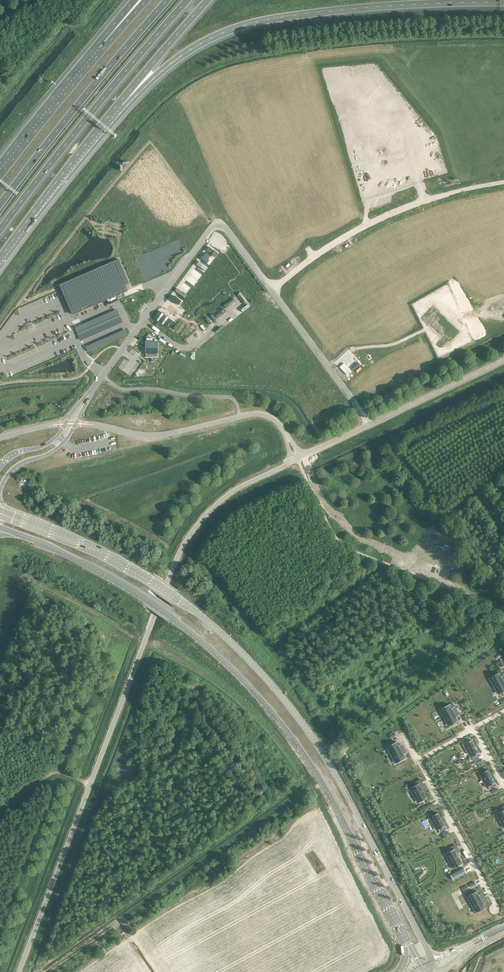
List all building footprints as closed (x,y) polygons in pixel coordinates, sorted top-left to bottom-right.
[(201,259),(207,263),(209,260),(208,259),(210,256),(206,253),(204,256),(203,256),(201,259)] [(118,259),(59,285),(60,286),(60,285),(73,314),(107,300),(109,304),(124,298),(122,293),(128,291),(125,285),(129,283),(118,259)] [(159,311),(154,318),(166,327),(171,320),(159,311)] [(158,342),(146,342),(146,354),(158,354),(158,342)] [(500,694),(503,691),(503,675),(502,676),(499,672),(491,677),(500,694)] [(442,708),(451,725),(459,720),(457,716),(459,715),(455,706),(452,708),(450,704),(442,708)] [(473,739),(466,743),(474,758),(481,755),(473,739)] [(397,761),(406,757),(404,753),(406,751),(402,743),(399,744),(397,740),(388,745),(397,761)] [(488,769),(482,773),(490,788),(497,785),(488,769)] [(417,783),(412,786),(420,801),(427,797),(422,787),(424,786),(420,778),(416,781),(417,783)] [(439,812),(432,816),(440,831),(447,828),(439,812)] [(453,850),(447,853),(455,867),(463,863),(458,853),(460,852),(456,845),(451,847),(453,850)] [(463,868),(450,875),(453,881),(466,874),(463,868)] [(478,891),(469,895),(478,912),(486,907),(484,903),(487,902),(482,893),(480,895),(478,891)]
